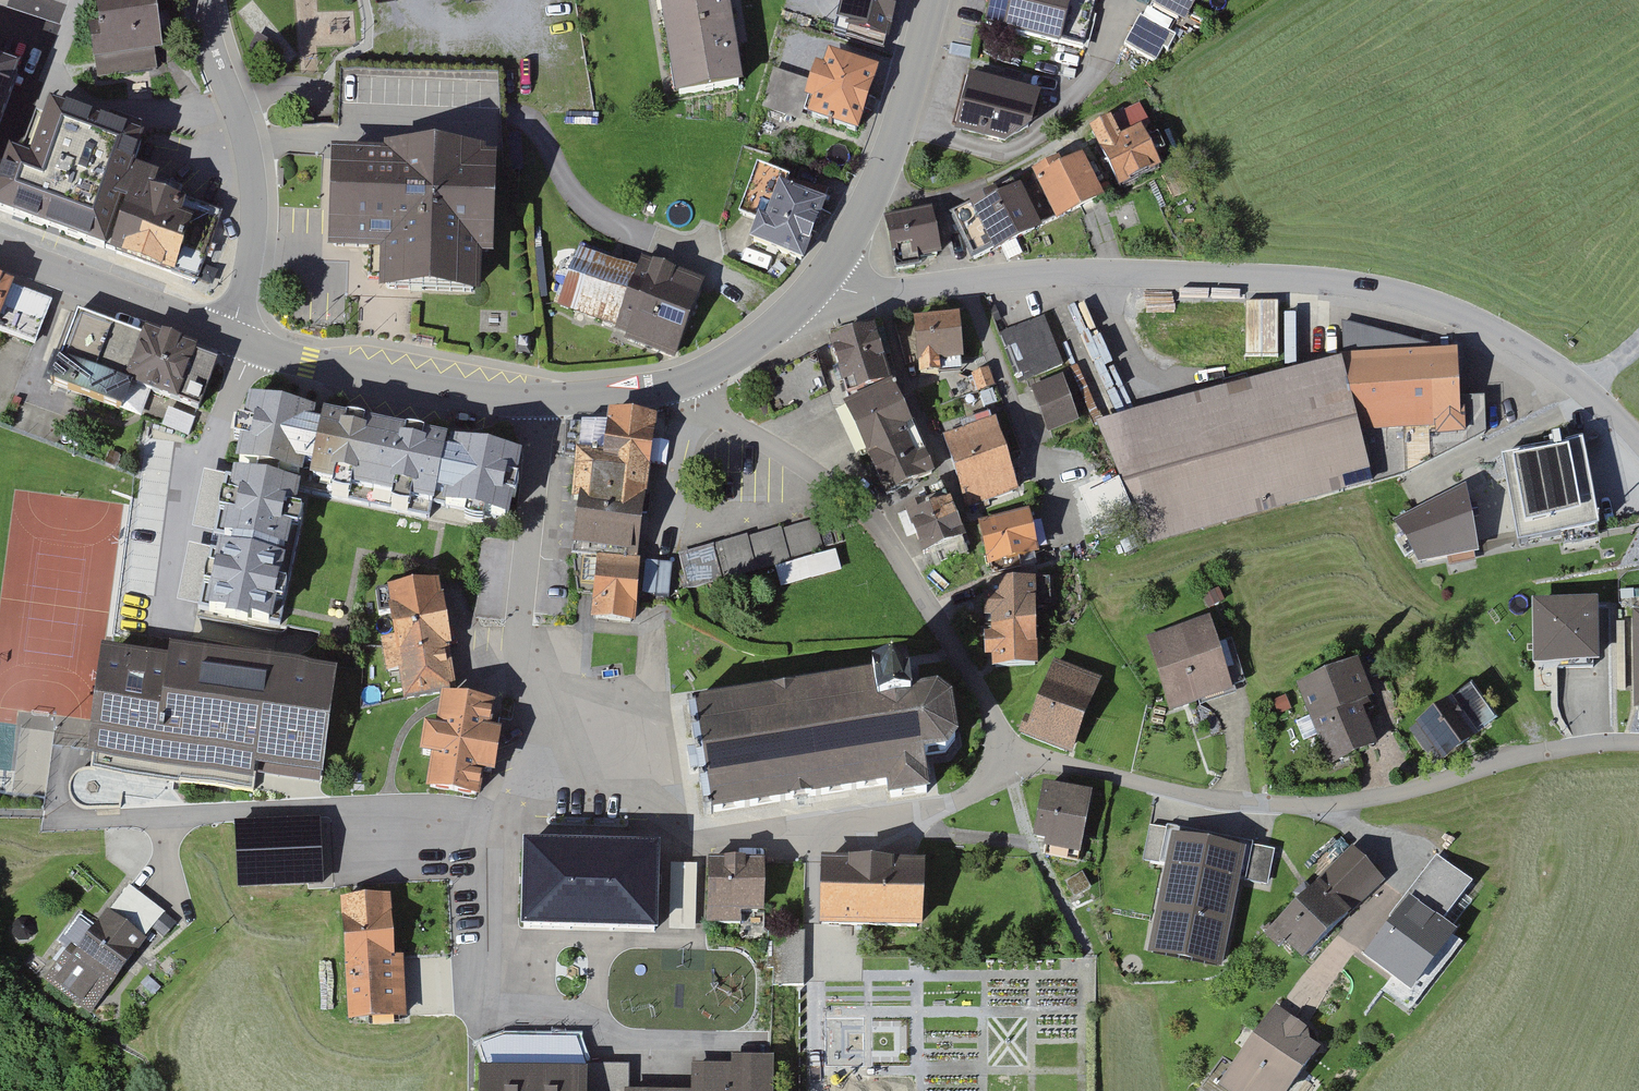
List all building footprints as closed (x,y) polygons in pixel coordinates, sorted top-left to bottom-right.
[(105,36),(92,38),(97,67),(99,86),(168,76),(157,0),(99,0),(105,36)] [(677,97),(744,85),(736,38),(729,0),(660,0),(677,97)] [(829,13),(829,0),(791,0),(791,12),(829,13)] [(891,37),(900,0),(852,0),(858,2),(850,26),(891,37)] [(988,25),(1085,50),(1098,0),(995,0),(988,25)] [(1196,0),(1149,0),(1148,1),(1190,23),(1202,3),(1196,0)] [(819,113),(865,129),(886,68),(838,51),(833,65),(826,62),(819,83),(814,97),(824,100),(819,113)] [(9,112),(23,71),(0,62),(0,109),(9,112)] [(814,97),(819,83),(778,69),(765,108),(805,122),(814,97)] [(486,155),(504,156),(506,75),(346,71),(344,137),(344,153),(392,154),(393,145),(487,148),(486,155)] [(976,74),(960,131),(1007,144),(1033,132),(1044,91),(976,74)] [(9,112),(0,109),(0,140),(9,112)] [(1140,109),(1095,133),(1125,192),(1166,171),(1146,133),(1151,130),(1140,109)] [(53,113),(49,124),(38,120),(22,162),(11,158),(0,186),(0,217),(104,256),(121,211),(134,177),(145,147),(53,113)] [(392,154),(338,154),(336,250),(372,251),(371,276),(390,276),(390,290),(488,292),(489,256),(502,257),(504,156),(486,155),(487,148),(393,145),(392,154)] [(1089,151),(1037,175),(1060,225),(1112,201),(1089,151)] [(830,195),(757,169),(740,215),(763,223),(756,241),(807,260),(830,195)] [(952,214),(976,264),(1060,225),(1037,175),(952,214)] [(113,258),(196,287),(222,216),(181,201),(183,193),(136,177),(134,177),(121,211),(129,213),(113,258)] [(941,252),(933,209),(889,218),(899,272),(923,268),(921,256),(941,252)] [(619,335),(682,359),(710,285),(650,262),(646,271),(587,248),(565,306),(622,328),(619,335)] [(17,288),(0,282),(0,329),(17,288)] [(17,288),(0,329),(0,330),(41,345),(56,303),(17,288)] [(1086,302),(1072,308),(1096,361),(1110,354),(1086,302)] [(1052,314),(1003,332),(1021,381),(1070,364),(1052,314)] [(125,388),(143,340),(76,316),(48,390),(122,418),(133,391),(125,388)] [(966,316),(921,320),(925,376),(950,374),(949,361),(969,359),(966,316)] [(858,404),(902,387),(882,332),(836,345),(858,404)] [(143,340),(125,388),(133,391),(199,415),(217,367),(196,359),(198,353),(145,334),(143,340)] [(1359,354),(1103,422),(1149,544),(1387,486),(1499,431),(1496,398),(1475,399),(1473,367),(1471,337),(1447,338),(1448,349),(1359,354)] [(995,368),(976,374),(982,393),(1001,386),(995,368)] [(1071,377),(1039,387),(1053,429),(1085,419),(1071,377)] [(875,457),(925,438),(906,386),(902,387),(858,404),(855,405),(875,457)] [(999,391),(983,396),(988,410),(1004,404),(999,391)] [(317,420),(319,413),(251,399),(237,463),(247,465),(245,474),(297,485),(303,486),(317,420)] [(1019,454),(1003,412),(969,424),(971,431),(951,437),(963,472),(1019,454)] [(448,449),(450,440),(327,415),(326,422),(317,420),(303,486),(434,512),(435,506),(448,449)] [(657,422),(607,415),(606,426),(568,424),(565,456),(578,456),(572,500),(578,502),(645,508),(657,422)] [(875,457),(890,498),(940,479),(925,438),(875,457)] [(440,507),(511,521),(515,500),(520,501),(525,481),(520,480),(524,456),(457,442),(455,451),(448,449),(435,506),(440,507)] [(1596,532),(1582,449),(1505,461),(1519,545),(1596,532)] [(1019,454),(963,472),(976,510),(1031,493),(1019,454)] [(296,491),(297,485),(245,474),(236,472),(223,540),(235,541),(234,548),(222,546),(209,611),(232,614),(231,620),(254,623),(255,618),(274,620),(277,608),(301,493),(296,491)] [(929,558),(962,548),(946,493),(918,501),(920,509),(908,512),(913,529),(920,527),(929,558)] [(1478,559),(1466,498),(1391,531),(1419,570),(1478,559)] [(637,565),(645,508),(578,502),(577,515),(575,537),(573,560),(637,565)] [(1046,557),(1035,514),(989,526),(1001,575),(1025,569),(1024,563),(1046,557)] [(826,553),(820,523),(784,532),(792,563),(826,553)] [(784,532),(783,530),(750,538),(759,571),(780,566),(792,563),(784,532)] [(750,538),(750,536),(715,546),(724,581),(759,571),(750,538)] [(715,546),(679,556),(690,597),(726,586),(724,581),(715,546)] [(641,566),(637,565),(573,560),(577,588),(587,590),(595,592),(591,623),(635,628),(641,566)] [(395,631),(447,624),(442,584),(378,591),(381,616),(394,614),(395,631)] [(1002,619),(1002,629),(1049,627),(1047,585),(1003,587),(1004,601),(994,602),(995,619),(1002,619)] [(1595,608),(1531,608),(1531,668),(1595,668),(1595,608)] [(1218,620),(1151,641),(1173,715),(1241,695),(1218,620)] [(456,693),(447,624),(395,631),(396,641),(383,643),(387,675),(402,673),(405,700),(456,693)] [(1049,627),(1002,629),(1003,638),(997,638),(998,660),(1003,660),(1003,672),(1051,671),(1049,627)] [(94,770),(261,794),(264,768),(333,778),(349,672),(185,648),(184,661),(111,650),(94,770)] [(1369,665),(1305,692),(1338,773),(1388,750),(1373,711),(1385,706),(1369,665)] [(1031,721),(1024,738),(1082,759),(1109,684),(1059,666),(1038,723),(1031,721)] [(693,709),(707,816),(895,785),(895,797),(927,792),(924,762),(944,759),(954,743),(950,704),(937,693),(911,698),(907,670),(874,679),(875,688),(693,709)] [(1473,692),(1417,732),(1444,770),(1500,730),(1473,692)] [(473,705),(444,700),(439,731),(428,729),(424,758),(435,760),(430,793),(482,801),(486,775),(497,777),(500,760),(503,738),(498,737),(492,736),(496,708),(473,705)] [(1097,801),(1049,793),(1038,848),(1049,849),(1048,858),(1086,865),(1097,801)] [(322,824),(234,829),(238,896),(326,891),(322,824)] [(1248,846),(1174,831),(1147,961),(1221,976),(1248,846)] [(1313,961),(1389,881),(1355,848),(1311,894),(1304,887),(1292,899),(1300,907),(1271,937),(1285,950),(1293,942),(1313,961)] [(658,854),(527,851),(525,933),(656,936),(658,854)] [(1445,923),(1478,879),(1442,855),(1406,901),(1419,910),(1383,956),(1398,967),(1401,963),(1423,979),(1459,933),(1445,923)] [(698,924),(698,862),(674,863),(674,924),(698,924)] [(742,920),(764,921),(766,864),(710,862),(708,928),(741,930),(742,920)] [(825,863),(824,926),(928,928),(929,865),(825,863)] [(1089,873),(1070,884),(1080,902),(1099,891),(1089,873)] [(72,950),(47,982),(90,1015),(154,933),(164,940),(175,925),(147,903),(128,889),(98,928),(82,916),(62,942),(72,950)] [(350,962),(400,958),(395,897),(346,901),(350,962)] [(778,984),(808,984),(808,933),(804,933),(778,933),(778,984)] [(350,962),(347,962),(352,1022),(410,1018),(405,958),(400,958),(350,962)] [(1323,1029),(1287,1004),(1230,1086),(1237,1090),(1308,1090),(1338,1048),(1319,1034),(1323,1029)] [(583,1066),(583,1037),(486,1038),(486,1066),(583,1066)] [(783,1054),(753,1054),(729,1054),(729,1060),(688,1061),(689,1086),(634,1087),(633,1061),(591,1062),(591,1068),(487,1069),(487,1090),(784,1090),(783,1054)]
